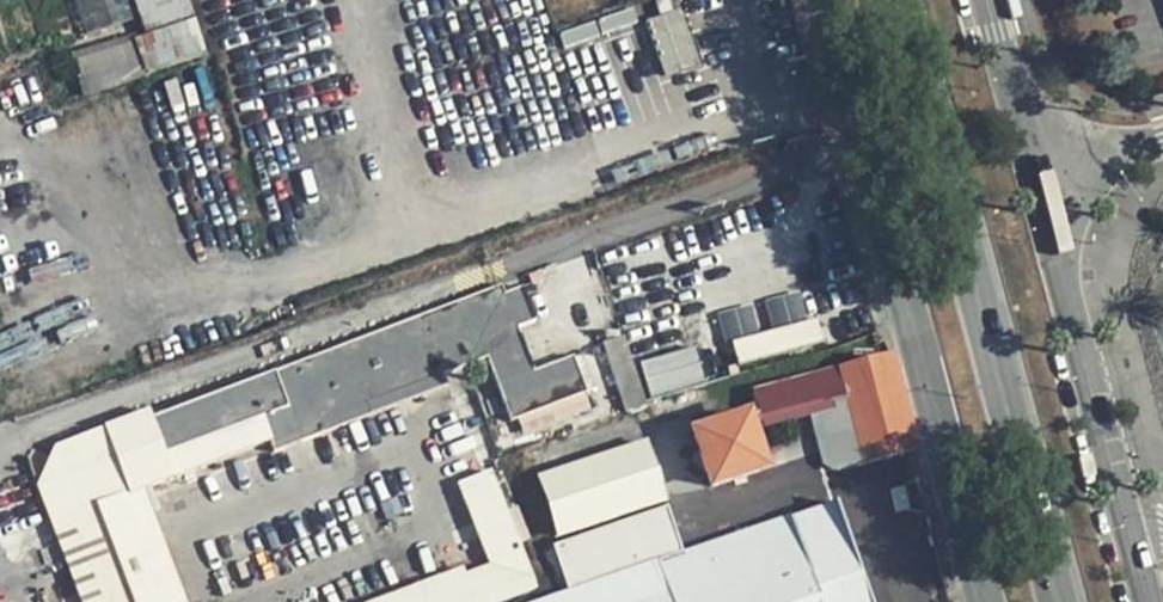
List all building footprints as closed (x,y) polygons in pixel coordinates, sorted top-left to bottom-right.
[(644,21),(662,74),(699,62),(682,9),(644,21)] [(157,486),(488,360),(512,417),(587,385),(576,363),(535,369),(520,334),(544,325),(530,288),(484,291),(62,443),(57,492),(67,520),(106,504),(145,601),(202,601),(157,486)] [(765,301),(773,327),(809,315),(801,290),(765,301)] [(735,363),(825,342),(819,318),(761,332),(755,305),(723,312),(735,363)] [(708,377),(698,346),(638,365),(629,336),(605,343),(625,411),(649,404),(647,396),(708,377)] [(910,453),(885,365),(756,401),(762,422),(813,415),(832,477),(910,453)] [(745,421),(694,437),(716,486),(768,467),(745,421)] [(647,449),(548,482),(579,574),(687,539),(675,505),(695,497),(689,481),(663,488),(647,449)] [(827,513),(554,599),(503,474),(471,486),(496,551),(370,601),(860,601),(827,513)]
